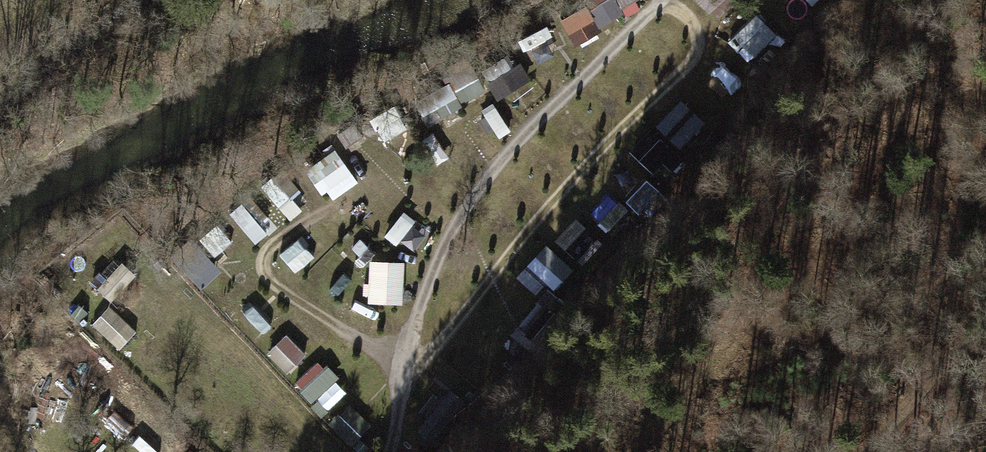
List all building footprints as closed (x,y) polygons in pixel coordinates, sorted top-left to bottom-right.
[(709,11),(721,0),(699,0),(709,11)] [(578,45),(603,30),(588,4),(563,19),(578,45)] [(730,42),(749,66),(784,38),(766,15),(730,42)] [(522,39),(533,62),(559,50),(547,27),(522,39)] [(502,98),(531,77),(513,52),(484,73),(502,98)] [(421,91),(432,117),(486,94),(475,68),(421,91)] [(682,148),(708,121),(683,97),(657,124),(682,148)] [(477,116),(492,141),(513,128),(498,103),(477,116)] [(665,160),(674,169),(684,160),(654,128),(632,149),(653,171),(665,160)] [(324,187),(352,175),(341,150),(313,161),(324,187)] [(608,222),(630,197),(605,176),(584,200),(608,222)] [(361,268),(377,248),(361,235),(345,255),(361,268)] [(282,251),(295,271),(315,257),(302,237),(282,251)] [(546,303),(577,270),(548,243),(517,276),(546,303)] [(188,272),(205,286),(221,267),(205,253),(188,272)] [(370,301),(405,302),(406,260),(371,259),(370,301)] [(325,413),(345,394),(333,382),(339,376),(321,358),(295,382),(325,413)] [(451,387),(420,424),(436,437),(466,400),(451,387)]
